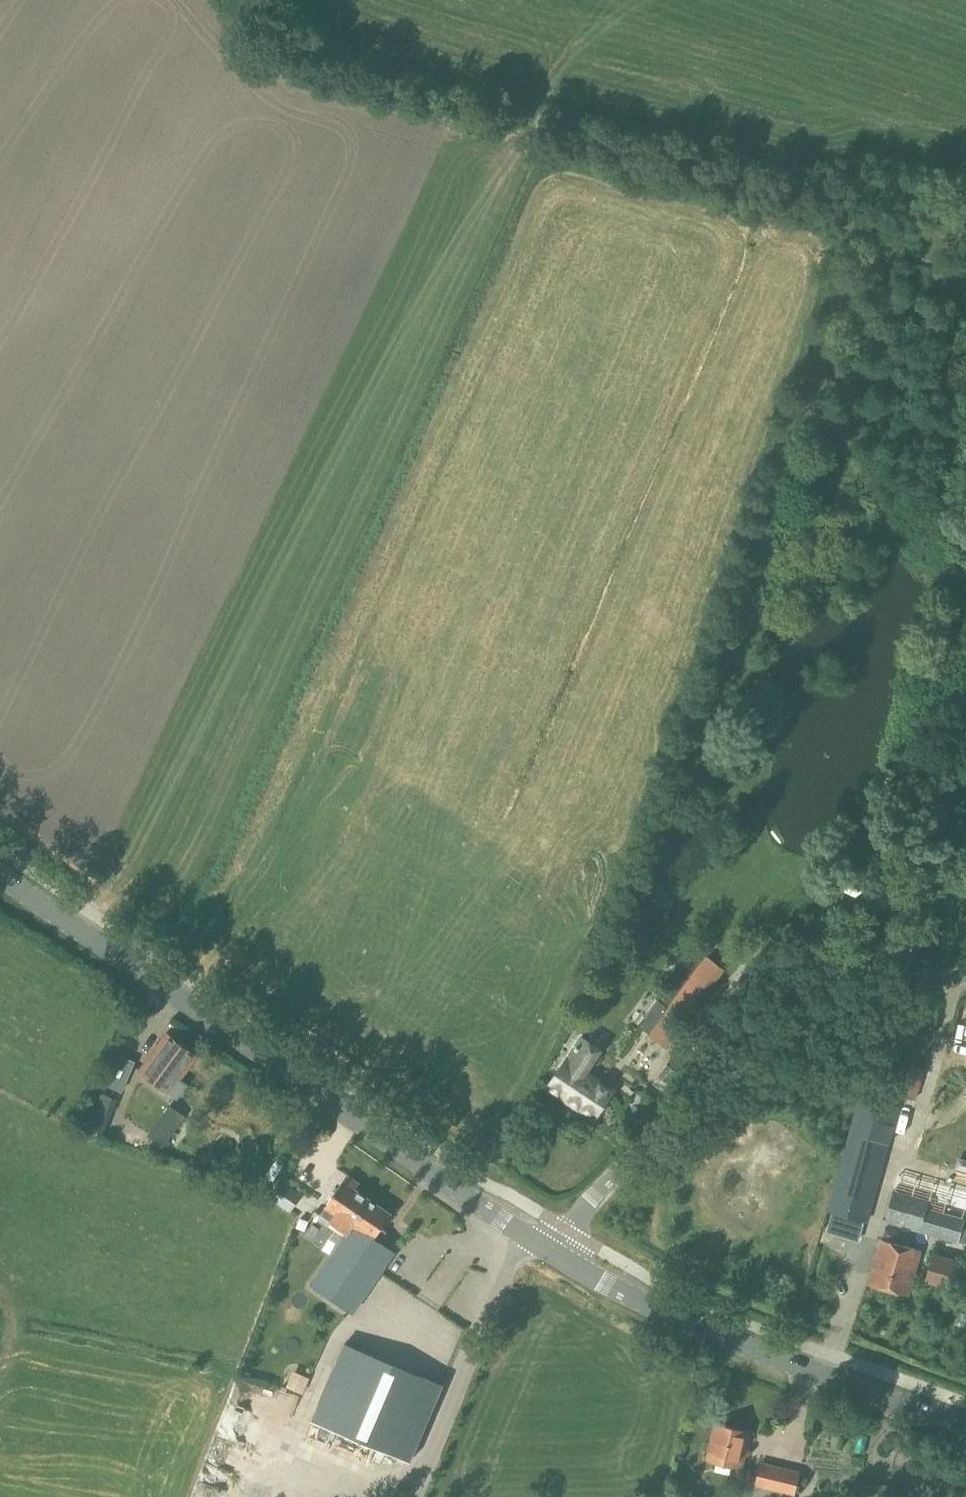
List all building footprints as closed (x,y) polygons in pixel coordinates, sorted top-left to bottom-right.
[(649,1034),(648,1034),(667,1048),(702,1000),(725,970),(693,947),(656,997),(659,1000),(639,1026),(649,1034)] [(636,1030),(619,1045),(645,1075),(662,1060),(636,1030)] [(169,1034),(141,1072),(169,1093),(197,1055),(169,1034)] [(577,1046),(596,1058),(602,1049),(582,1037),(577,1046)] [(587,1072),(596,1058),(577,1046),(550,1087),(595,1117),(613,1090),(587,1072)] [(138,1060),(119,1053),(105,1084),(122,1092),(138,1060)] [(925,1069),(901,1062),(892,1092),(916,1099),(925,1069)] [(98,1095),(83,1130),(98,1136),(113,1101),(98,1095)] [(860,1097),(829,1212),(844,1216),(867,1223),(868,1220),(899,1108),(860,1097)] [(165,1146),(186,1117),(175,1108),(154,1138),(165,1146)] [(949,1204),(930,1199),(933,1184),(896,1173),(885,1220),(960,1242),(965,1218),(965,1213),(965,1208),(949,1204)] [(331,1255),(311,1284),(353,1313),(394,1251),(380,1241),(387,1232),(382,1228),(391,1214),(355,1189),(359,1183),(348,1175),(327,1205),(321,1214),(347,1232),(331,1255)] [(269,1199),(289,1213),(300,1196),(280,1181),(269,1199)] [(311,1221),(302,1217),(298,1227),(307,1231),(311,1221)] [(861,1263),(868,1224),(845,1219),(837,1258),(861,1263)] [(870,1284),(908,1295),(921,1250),(883,1239),(870,1284)] [(928,1277),(956,1285),(962,1261),(935,1254),(928,1277)] [(410,1461),(443,1384),(345,1343),(313,1420),(410,1461)] [(280,1386),(297,1393),(304,1375),(286,1369),(280,1386)] [(750,1432),(716,1424),(707,1460),(741,1468),(750,1432)] [(800,1471),(761,1462),(756,1485),(795,1494),(800,1471)] [(862,1483),(863,1496),(888,1496),(888,1483),(862,1483)]
